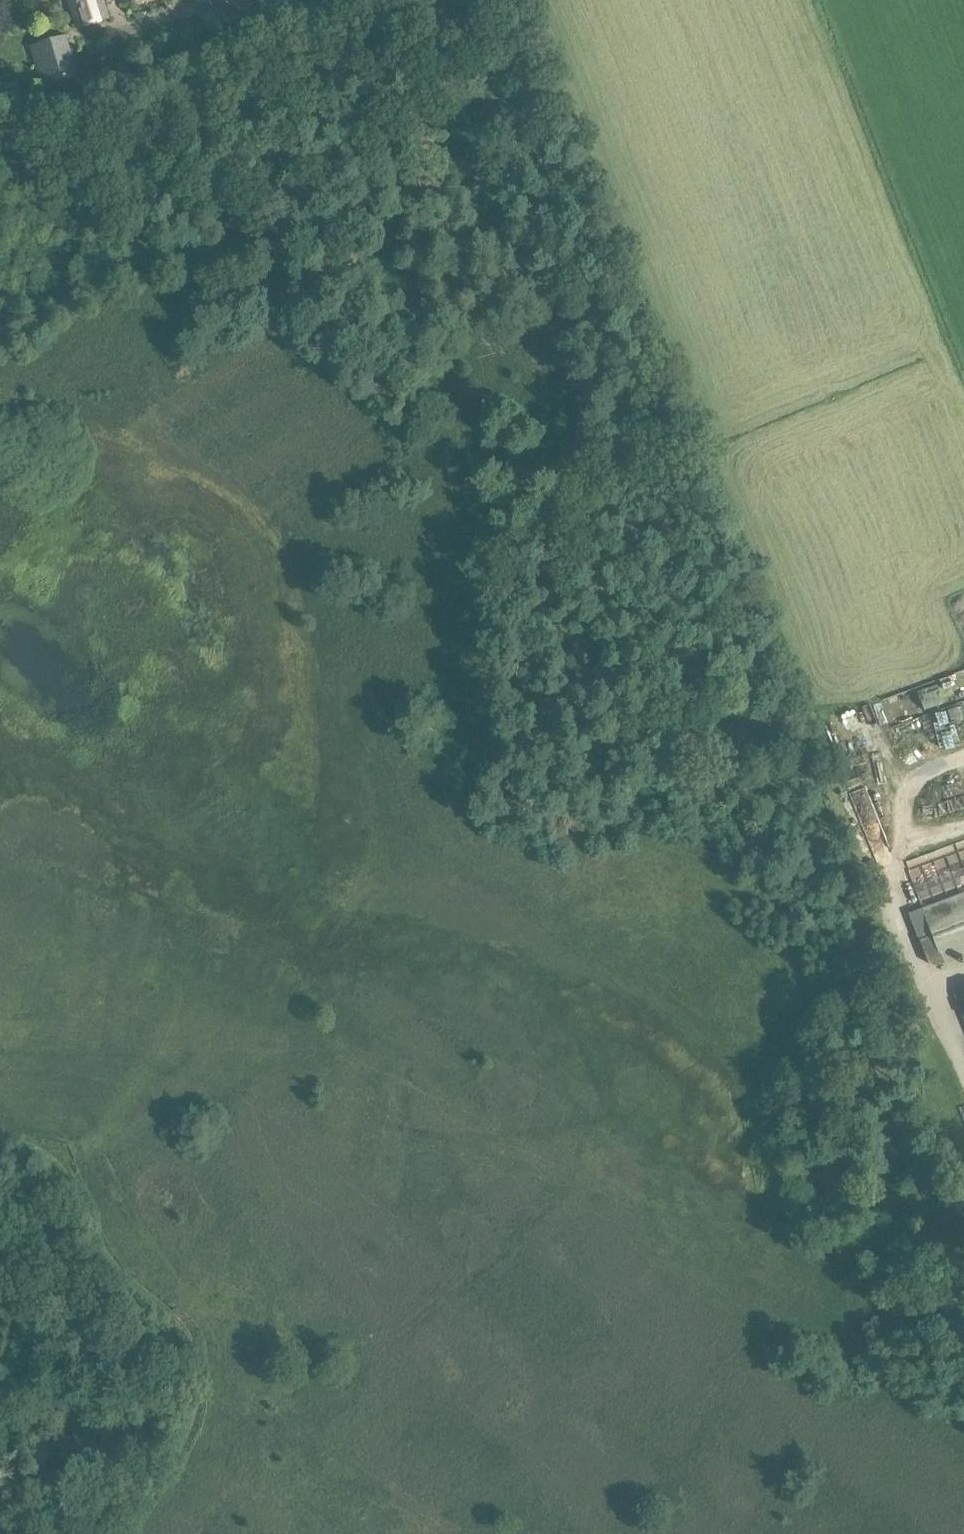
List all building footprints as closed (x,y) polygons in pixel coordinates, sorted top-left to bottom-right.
[(78,27),(109,18),(105,2),(112,0),(70,0),(78,27)] [(212,9),(200,18),(213,36),(225,27),(212,9)] [(31,47),(43,86),(78,76),(67,37),(31,47)] [(963,698),(963,670),(917,686),(925,711),(963,698)] [(839,710),(844,741),(859,739),(854,708),(839,710)] [(961,745),(963,752),(963,731),(909,753),(918,774),(952,760),(948,751),(961,745)] [(913,774),(894,780),(902,802),(915,798),(912,790),(918,788),(913,774)] [(878,821),(867,824),(876,848),(886,844),(878,821)] [(922,909),(922,911),(933,937),(943,965),(963,958),(963,893),(922,909)] [(933,937),(922,911),(910,915),(920,942),(933,937)] [(933,937),(920,942),(929,964),(936,968),(943,965),(933,937)]
